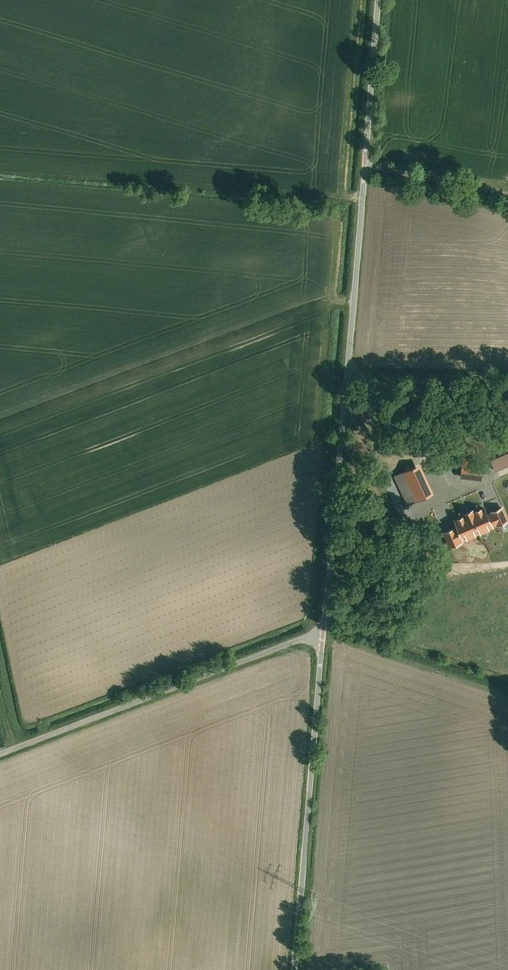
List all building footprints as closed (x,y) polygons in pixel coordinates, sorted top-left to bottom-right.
[(493,460),(496,468),(507,463),(507,454),(493,460)] [(484,459),(462,458),(461,476),(482,478),(484,459)] [(427,495),(413,466),(403,471),(417,499),(427,495)] [(491,524),(497,522),(493,512),(487,514),(484,507),(474,511),(473,510),(470,511),(478,532),(492,526),(491,524)] [(478,532),(470,511),(465,513),(466,515),(456,519),(459,527),(455,529),(459,538),(463,536),(464,538),(478,532)] [(496,527),(500,536),(502,535),(507,547),(506,548),(507,550),(507,549),(507,522),(496,527)] [(471,544),(480,539),(477,534),(469,539),(471,544)]
